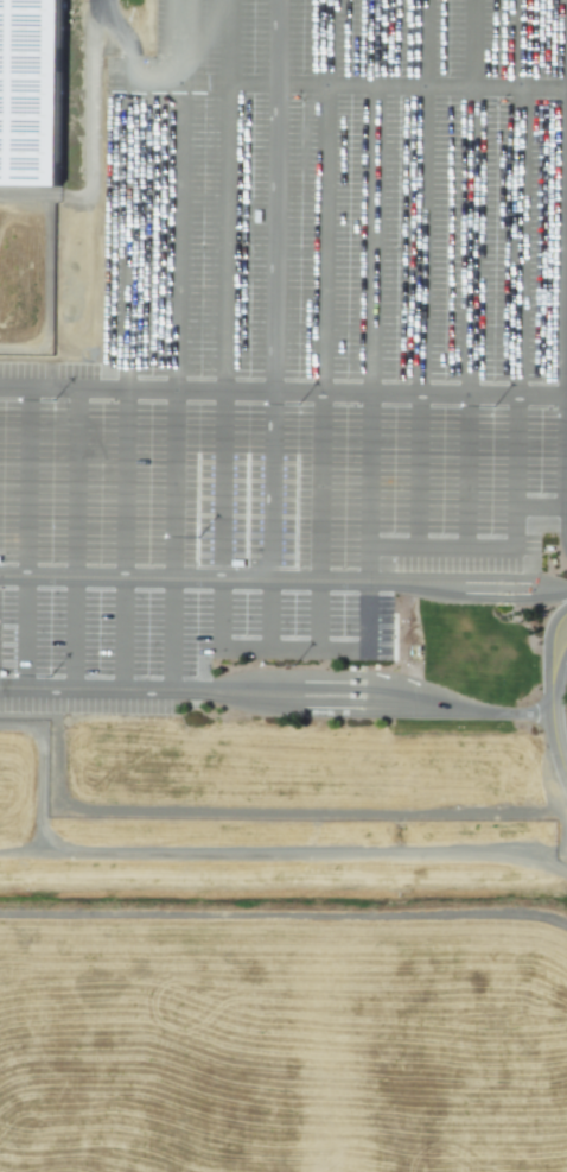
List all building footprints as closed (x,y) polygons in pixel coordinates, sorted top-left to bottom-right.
[(60,189),(0,189),(0,0),(61,0),(60,189)]
